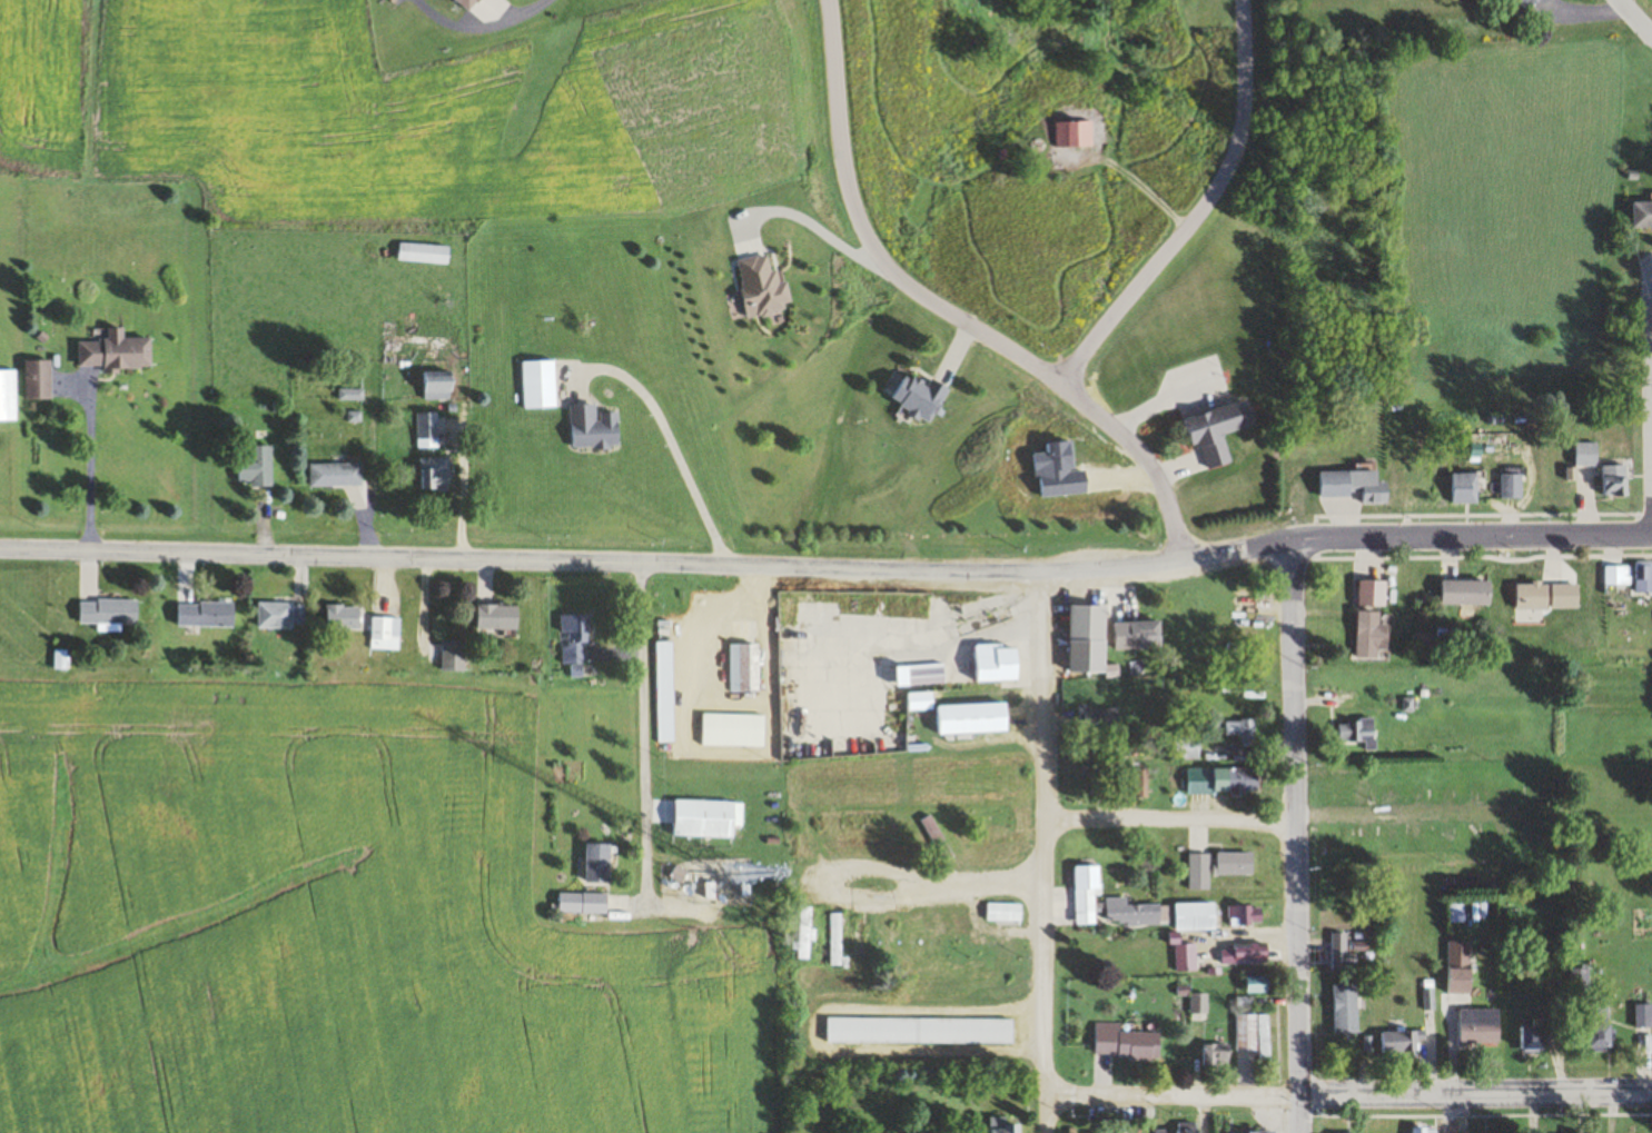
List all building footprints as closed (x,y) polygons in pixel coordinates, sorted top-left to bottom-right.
[(1058,149),(1095,149),(1095,123),(1058,123),(1058,149)] [(1651,230),(1651,203),(1636,203),(1636,230),(1651,230)] [(452,247),(400,243),(398,261),(450,266),(452,247)] [(154,368),(154,337),(127,338),(127,327),(111,327),(112,340),(81,341),(81,367),(106,367),(107,369),(154,368)] [(27,400),(54,400),(54,360),(27,360),(27,400)] [(523,362),(525,409),(559,408),(557,361),(523,362)] [(19,422),(19,370),(0,370),(0,422),(19,422)] [(424,372),(425,400),(455,400),(455,371),(424,372)] [(934,423),(950,392),(908,371),(893,402),(934,423)] [(1185,419),(1193,448),(1203,445),(1210,470),(1234,463),(1226,434),(1259,425),(1252,400),(1185,419)] [(572,404),(574,449),(623,448),(622,411),(599,412),(599,403),(572,404)] [(418,449),(439,449),(439,413),(418,413),(418,449)] [(1576,464),(1597,464),(1597,444),(1576,444),(1576,464)] [(240,456),(240,486),(275,486),(275,447),(251,447),(251,456),(240,456)] [(453,491),(454,458),(422,458),(421,490),(453,491)] [(312,464),(312,487),(365,487),(365,464),(312,464)] [(1603,495),(1629,495),(1629,465),(1603,465),(1603,495)] [(1393,482),(1384,482),(1383,471),(1321,472),(1321,496),(1362,495),(1362,503),(1393,503),(1393,482)] [(1480,473),(1453,473),(1453,503),(1480,503),(1480,473)] [(1502,474),(1502,498),(1524,498),(1524,474),(1502,474)] [(1637,564),(1637,592),(1651,592),(1651,564),(1637,564)] [(1631,565),(1607,565),(1606,586),(1631,586),(1631,565)] [(1361,606),(1388,606),(1388,581),(1361,581),(1361,606)] [(1494,581),(1443,581),(1443,604),(1494,605),(1494,581)] [(1554,599),(1560,599),(1560,584),(1519,584),(1519,610),(1554,610),(1554,599)] [(83,600),(82,625),(140,625),(141,600),(83,600)] [(238,603),(179,603),(179,627),(238,627),(238,603)] [(260,629),(306,629),(306,603),(260,603),(260,629)] [(364,605),(328,605),(328,629),(364,629),(364,605)] [(521,605),(479,605),(479,629),(521,629),(521,605)] [(1073,605),(1072,671),(1109,672),(1109,606),(1073,605)] [(1390,612),(1360,612),(1359,658),(1389,658),(1390,612)] [(1258,614),(1193,614),(1193,629),(1258,629),(1258,614)] [(585,676),(585,643),(592,643),(592,615),(562,615),(562,664),(572,664),(572,676),(585,676)] [(402,617),(373,617),(373,650),(402,650),(402,617)] [(1116,622),(1116,646),(1164,646),(1164,621),(1116,622)] [(444,672),(467,672),(467,641),(444,641),(444,672)] [(731,645),(731,691),(754,691),(754,645),(731,645)] [(980,645),(980,681),(1022,681),(1022,645),(980,645)] [(900,664),(900,685),(946,685),(946,664),(900,664)] [(1010,703),(939,705),(940,735),(1011,733),(1010,703)] [(1080,709),(1080,734),(1121,734),(1121,709),(1080,709)] [(1227,720),(1227,740),(1257,740),(1257,720),(1227,720)] [(1377,720),(1335,721),(1335,746),(1365,745),(1365,750),(1378,750),(1377,720)] [(1174,759),(1202,759),(1202,735),(1174,735),(1174,759)] [(1260,769),(1216,769),(1216,791),(1260,791),(1260,769)] [(737,801),(678,800),(677,837),(736,839),(737,801)] [(956,856),(933,814),(921,820),(944,862),(956,856)] [(612,843),(588,843),(588,882),(612,882),(612,843)] [(1257,874),(1256,852),(1219,853),(1219,874),(1257,874)] [(1189,890),(1211,890),(1211,853),(1189,853),(1189,890)] [(1077,866),(1077,923),(1100,923),(1100,866),(1077,866)] [(609,893),(560,893),(560,912),(609,912),(609,893)] [(1107,925),(1165,925),(1165,904),(1129,904),(1129,897),(1107,897),(1107,925)] [(1177,931),(1219,931),(1219,902),(1177,902),(1177,931)] [(987,921),(1023,921),(1023,903),(987,903),(987,921)] [(1265,925),(1265,905),(1230,905),(1229,924),(1265,925)] [(795,960),(812,960),(812,906),(795,906),(795,960)] [(831,913),(831,966),(843,966),(843,913),(831,913)] [(853,968),(866,968),(866,916),(853,916),(853,968)] [(1449,941),(1449,993),(1475,993),(1475,941),(1449,941)] [(1176,971),(1198,971),(1198,944),(1176,944),(1176,971)] [(1222,963),(1270,963),(1270,945),(1222,945),(1222,963)] [(1332,952),(1332,970),(1359,970),(1359,952),(1332,952)] [(1274,976),(1249,976),(1249,992),(1274,992),(1274,976)] [(1335,1033),(1361,1033),(1361,984),(1335,984),(1335,1033)] [(1210,992),(1191,992),(1191,1013),(1210,1013),(1210,992)] [(1637,1008),(1633,1024),(1651,1029),(1651,1012),(1637,1008)] [(1502,1010),(1460,1010),(1460,1044),(1502,1044),(1502,1010)] [(1237,1014),(1237,1051),(1261,1051),(1261,1062),(1272,1062),(1272,1014),(1237,1014)] [(1014,1043),(1014,1017),(829,1017),(829,1043),(1014,1043)] [(1123,1030),(1123,1023),(1097,1022),(1096,1057),(1163,1058),(1163,1031),(1123,1030)] [(1548,1051),(1548,1027),(1520,1027),(1520,1051),(1548,1051)] [(1383,1053),(1420,1053),(1420,1033),(1383,1033),(1383,1053)] [(1205,1065),(1233,1065),(1233,1044),(1205,1044),(1205,1065)] [(991,1132),(1024,1132),(1024,1121),(991,1122),(991,1132)] [(1177,1132),(1199,1132),(1199,1123),(1177,1123),(1177,1132)]
